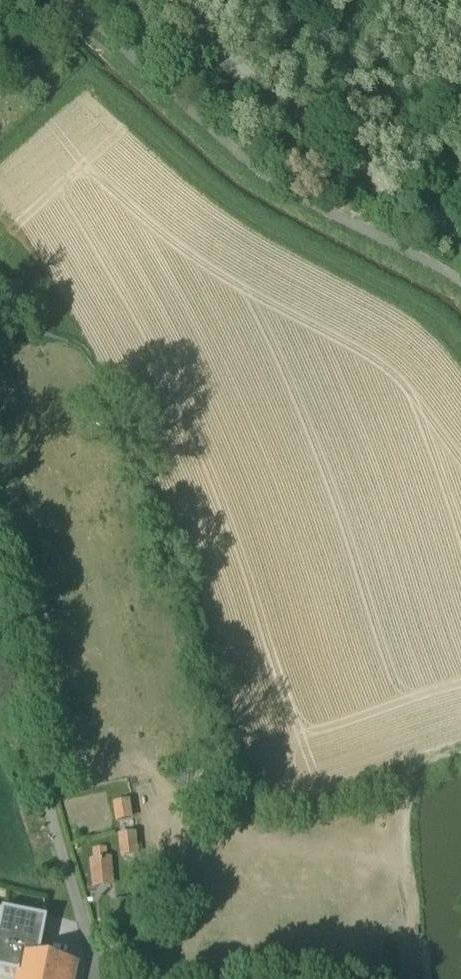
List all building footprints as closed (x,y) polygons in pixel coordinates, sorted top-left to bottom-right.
[(132,834),(121,835),(122,853),(134,852),(132,834)] [(104,849),(94,850),(95,860),(105,859),(104,849)] [(95,860),(91,860),(93,884),(111,882),(109,859),(105,859),(95,860)] [(0,910),(0,972),(21,976),(25,955),(41,958),(49,920),(0,910)] [(25,955),(21,976),(20,978),(73,978),(75,965),(41,958),(25,955)]
